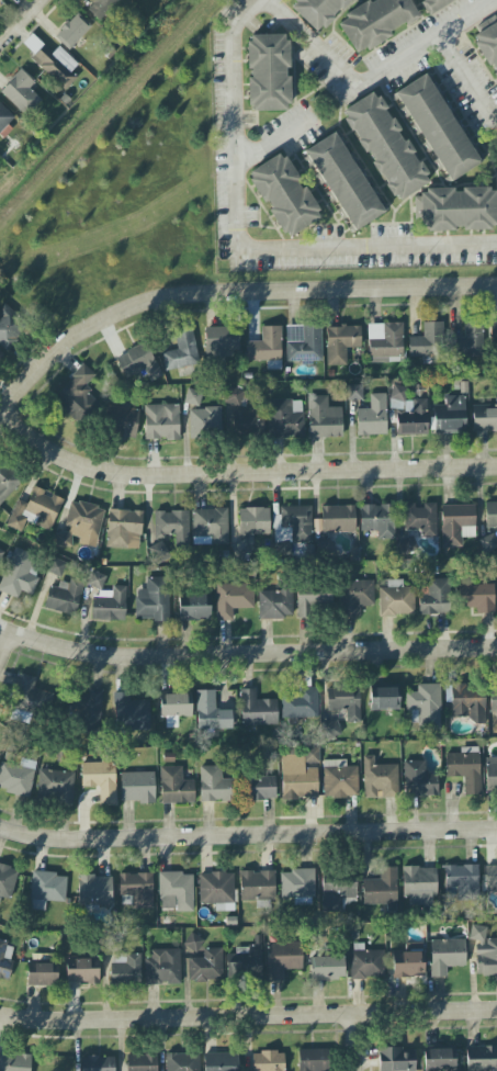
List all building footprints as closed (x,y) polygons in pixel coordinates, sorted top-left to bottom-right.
[(100,21),(119,0),(91,0),(85,7),(100,21)] [(290,7),(319,34),(350,0),(296,0),(290,7)] [(419,18),(409,0),(373,0),(337,21),(356,55),(419,18)] [(429,15),(455,0),(420,0),(429,15)] [(91,27),(77,13),(54,36),(68,50),(91,27)] [(496,79),(496,22),(473,36),(496,79)] [(290,111),(289,77),(288,77),(287,35),(247,36),(248,69),(249,69),(250,111),(290,111)] [(63,91),(77,78),(71,72),(78,65),(59,46),(52,53),(44,46),(31,58),(63,91)] [(26,116),(41,100),(29,89),(34,82),(20,70),(0,92),(0,93),(26,116)] [(479,165),(431,73),(397,90),(445,183),(479,165)] [(376,90),(342,110),(396,203),(430,183),(376,90)] [(0,103),(0,132),(14,117),(0,103)] [(382,216),(341,131),(307,148),(348,233),(382,216)] [(247,173),(264,204),(266,203),(286,238),(322,218),(305,187),(302,189),(282,153),(247,173)] [(495,189),(414,190),(414,219),(424,219),(424,231),(496,229),(495,189)] [(0,313),(0,346),(5,352),(27,334),(6,308),(0,313)] [(423,322),(423,337),(409,337),(409,357),(443,357),(442,322),(423,322)] [(368,324),(368,357),(403,357),(403,323),(368,324)] [(286,326),(286,363),(322,362),(321,325),(286,326)] [(464,325),(464,338),(450,337),(449,356),(481,357),(483,325),(464,325)] [(247,361),(266,361),(267,370),(282,370),(281,326),(261,326),(261,341),(247,341),(247,361)] [(326,327),(327,366),(347,366),(347,348),(361,348),(360,326),(326,327)] [(205,364),(225,364),(225,358),(237,358),(237,339),(228,339),(228,328),(205,328),(205,364)] [(161,353),(165,371),(178,369),(179,376),(190,374),(189,365),(199,364),(193,329),(174,332),(177,350),(161,353)] [(145,370),(150,382),(162,376),(146,343),(115,357),(125,380),(145,370)] [(95,376),(84,365),(52,397),(78,422),(98,402),(84,387),(95,376)] [(346,386),(346,401),(362,400),(362,385),(346,386)] [(403,385),(390,385),(391,412),(412,412),(412,401),(403,401),(403,385)] [(244,390),(226,387),(223,404),(241,407),(244,390)] [(184,404),(200,406),(202,391),(186,389),(184,404)] [(385,394),(369,394),(370,409),(357,409),(357,436),(386,435),(385,394)] [(309,438),(342,437),(342,408),(328,408),(328,395),(308,396),(309,438)] [(465,433),(464,396),(444,397),(445,406),(432,406),(433,434),(465,433)] [(291,399),(267,400),(268,438),(304,437),(303,413),(291,413),(291,399)] [(427,435),(426,399),(413,399),(413,414),(396,414),(396,436),(427,435)] [(140,411),(108,405),(103,434),(135,439),(140,411)] [(179,440),(179,405),(144,405),(145,441),(179,440)] [(188,409),(189,436),(221,435),(221,408),(188,409)] [(496,431),(496,408),(472,408),(472,432),(496,431)] [(232,436),(261,436),(262,411),(233,411),(232,436)] [(22,481),(0,461),(0,505),(22,481)] [(18,499),(6,526),(21,533),(27,521),(49,531),(64,500),(35,487),(27,503),(18,499)] [(64,531),(58,530),(55,546),(70,549),(72,541),(97,546),(104,508),(70,501),(64,531)] [(485,528),(496,528),(496,502),(485,503),(485,528)] [(420,530),(420,538),(437,538),(436,503),(423,503),(423,505),(403,505),(404,531),(420,530)] [(355,532),(355,505),(321,506),(321,533),(355,532)] [(377,540),(394,539),(394,505),(360,505),(360,532),(377,531),(377,540)] [(441,506),(442,548),(462,547),(462,538),(475,537),(474,505),(441,506)] [(311,506),(279,507),(280,516),(274,516),(274,541),(312,541),(311,506)] [(269,535),(269,508),(239,508),(239,535),(269,535)] [(193,545),(228,545),(227,509),(192,509),(193,545)] [(142,512),(108,510),(106,548),(140,549),(142,512)] [(154,512),(155,538),(173,537),(174,551),(189,551),(188,511),(154,512)] [(20,591),(33,595),(38,577),(28,575),(34,554),(12,548),(0,589),(0,593),(18,598),(20,591)] [(67,563),(52,557),(47,572),(61,577),(67,563)] [(105,576),(90,571),(86,585),(102,590),(105,576)] [(169,620),(169,577),(146,577),(146,590),(136,589),(135,620),(169,620)] [(77,615),(82,580),(69,578),(69,583),(59,581),(58,588),(48,586),(44,610),(77,615)] [(449,614),(448,579),(428,579),(429,595),(418,596),(419,615),(449,614)] [(379,615),(413,616),(414,587),(403,587),(403,580),(387,580),(387,587),(379,587),(379,615)] [(374,581),(339,581),(340,617),(360,617),(360,606),(374,606),(374,581)] [(476,614),(493,614),(494,583),(458,582),(458,607),(476,608),(476,614)] [(233,609),(254,609),(253,584),(216,584),(217,620),(233,620),(233,609)] [(125,586),(112,586),(112,593),(92,593),(92,620),(125,620),(125,586)] [(331,614),(331,589),(297,590),(297,614),(331,614)] [(258,590),(259,619),(292,618),(292,590),(258,590)] [(179,621),(211,620),(210,595),(178,596),(179,621)] [(34,675),(16,677),(20,712),(16,712),(17,719),(28,718),(27,712),(56,708),(54,690),(36,693),(34,675)] [(440,729),(441,684),(417,684),(417,692),(406,692),(405,710),(418,710),(418,729),(440,729)] [(451,717),(486,716),(485,686),(446,687),(446,696),(451,696),(451,717)] [(399,710),(398,687),(370,688),(370,711),(399,710)] [(360,723),(359,688),(327,688),(327,711),(347,711),(347,723),(360,723)] [(87,697),(70,697),(70,713),(82,713),(82,727),(104,727),(104,689),(87,689),(87,697)] [(241,726),(278,725),(277,700),(256,700),(256,689),(240,689),(241,726)] [(232,729),(232,711),(215,710),(215,691),(197,690),(196,728),(232,729)] [(282,719),(318,718),(318,691),(281,691),(282,719)] [(150,701),(129,701),(129,692),(114,693),(114,731),(150,730),(150,701)] [(191,717),(192,694),(160,694),(159,718),(166,718),(165,728),(177,728),(178,717),(191,717)] [(341,736),(337,721),(321,725),(324,740),(341,736)] [(479,747),(460,748),(460,753),(445,753),(446,778),(463,777),(463,795),(480,795),(479,747)] [(283,799),(319,798),(318,768),(304,769),(304,763),(320,762),(319,748),(304,748),(304,755),(281,756),(283,799)] [(363,756),(364,798),(377,798),(377,790),(385,790),(385,798),(398,798),(397,764),(374,765),(374,756),(363,756)] [(486,790),(496,790),(496,758),(485,758),(486,790)] [(0,764),(0,791),(29,797),(37,762),(21,759),(19,766),(0,762),(0,764)] [(346,760),(323,761),(324,798),(358,798),(358,766),(346,767),(346,760)] [(425,761),(403,761),(404,796),(438,796),(437,775),(425,775),(425,761)] [(100,806),(116,805),(115,762),(81,763),(82,787),(100,787),(100,806)] [(201,802),(233,802),(233,779),(222,779),(221,766),(200,767),(201,802)] [(160,767),(161,804),(195,803),(194,780),(182,780),(182,767),(160,767)] [(73,802),(74,772),(38,770),(37,801),(73,802)] [(121,803),(155,802),(155,772),(120,773),(121,803)] [(275,777),(247,777),(247,800),(276,800),(275,777)] [(0,865),(0,907),(3,898),(11,900),(18,870),(0,865)] [(478,865),(445,866),(446,897),(457,896),(457,901),(479,900),(478,865)] [(486,888),(496,888),(496,865),(485,865),(486,888)] [(396,867),(379,868),(380,880),(363,880),(363,905),(397,905),(396,867)] [(435,867),(403,868),(403,905),(436,904),(435,867)] [(313,870),(280,871),(280,898),(294,898),(294,905),(314,905),(313,870)] [(275,899),(274,871),(240,872),(240,900),(275,899)] [(45,911),(46,902),(65,903),(67,874),(32,872),(30,910),(45,911)] [(234,911),(233,872),(199,873),(199,904),(215,904),(215,912),(234,911)] [(119,874),(119,895),(131,895),(131,909),(153,909),(153,873),(119,874)] [(193,911),(193,873),(158,873),(159,911),(193,911)] [(78,906),(112,905),(112,876),(78,876),(78,906)] [(346,913),(346,898),(356,899),(356,879),(322,878),(321,912),(346,913)] [(486,939),(485,926),(470,926),(470,941),(475,940),(476,976),(496,975),(496,939),(486,939)] [(203,957),(203,936),(184,936),(185,957),(203,957)] [(431,977),(447,977),(446,967),(466,967),(465,940),(430,940),(431,977)] [(16,945),(0,941),(0,979),(6,980),(16,945)] [(302,969),(302,942),(266,943),(267,982),(283,981),(283,970),(302,969)] [(188,959),(189,983),(223,982),(222,948),(204,949),(204,959),(188,959)] [(145,958),(145,985),(181,985),(180,949),(150,950),(151,958),(145,958)] [(349,979),(384,980),(385,951),(350,950),(349,979)] [(393,976),(424,975),(423,952),(393,953),(393,976)] [(344,980),(344,957),(313,956),(312,980),(344,980)] [(66,984),(99,983),(98,959),(75,959),(75,969),(66,970),(66,984)] [(27,986),(56,986),(57,962),(27,962),(27,986)] [(466,1047),(466,1070),(496,1070),(496,1046),(466,1047)] [(414,1048),(378,1049),(379,1070),(415,1070),(414,1048)] [(329,1050),(299,1049),(298,1070),(329,1070),(329,1050)] [(455,1050),(424,1049),(423,1070),(455,1070),(455,1050)] [(285,1052),(253,1052),(254,1070),(285,1070),(285,1052)] [(166,1054),(166,1070),(199,1070),(199,1053),(166,1054)] [(204,1070),(238,1070),(238,1053),(204,1054),(204,1070)] [(127,1070),(157,1070),(157,1054),(126,1055),(127,1070)] [(31,1056),(1,1055),(0,1070),(30,1070),(31,1056)] [(82,1070),(115,1070),(114,1056),(81,1057),(82,1070)]
